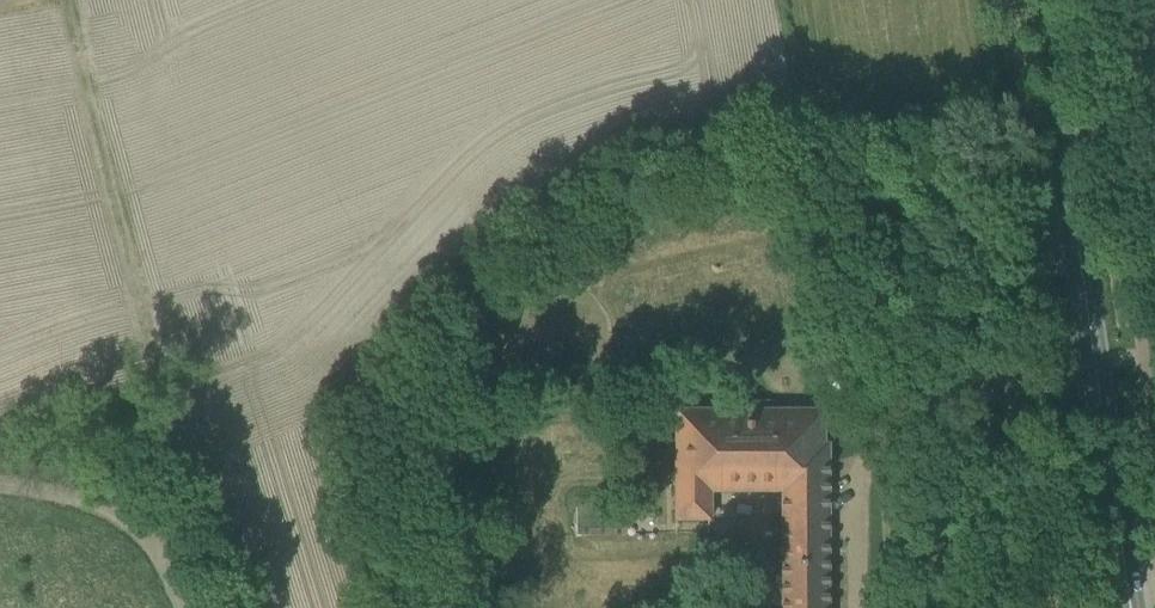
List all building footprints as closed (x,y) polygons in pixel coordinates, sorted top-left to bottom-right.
[(783,489),(783,607),(829,607),(829,443),(824,443),(824,408),(677,408),(677,517),(711,517),(711,489),(783,489)]
